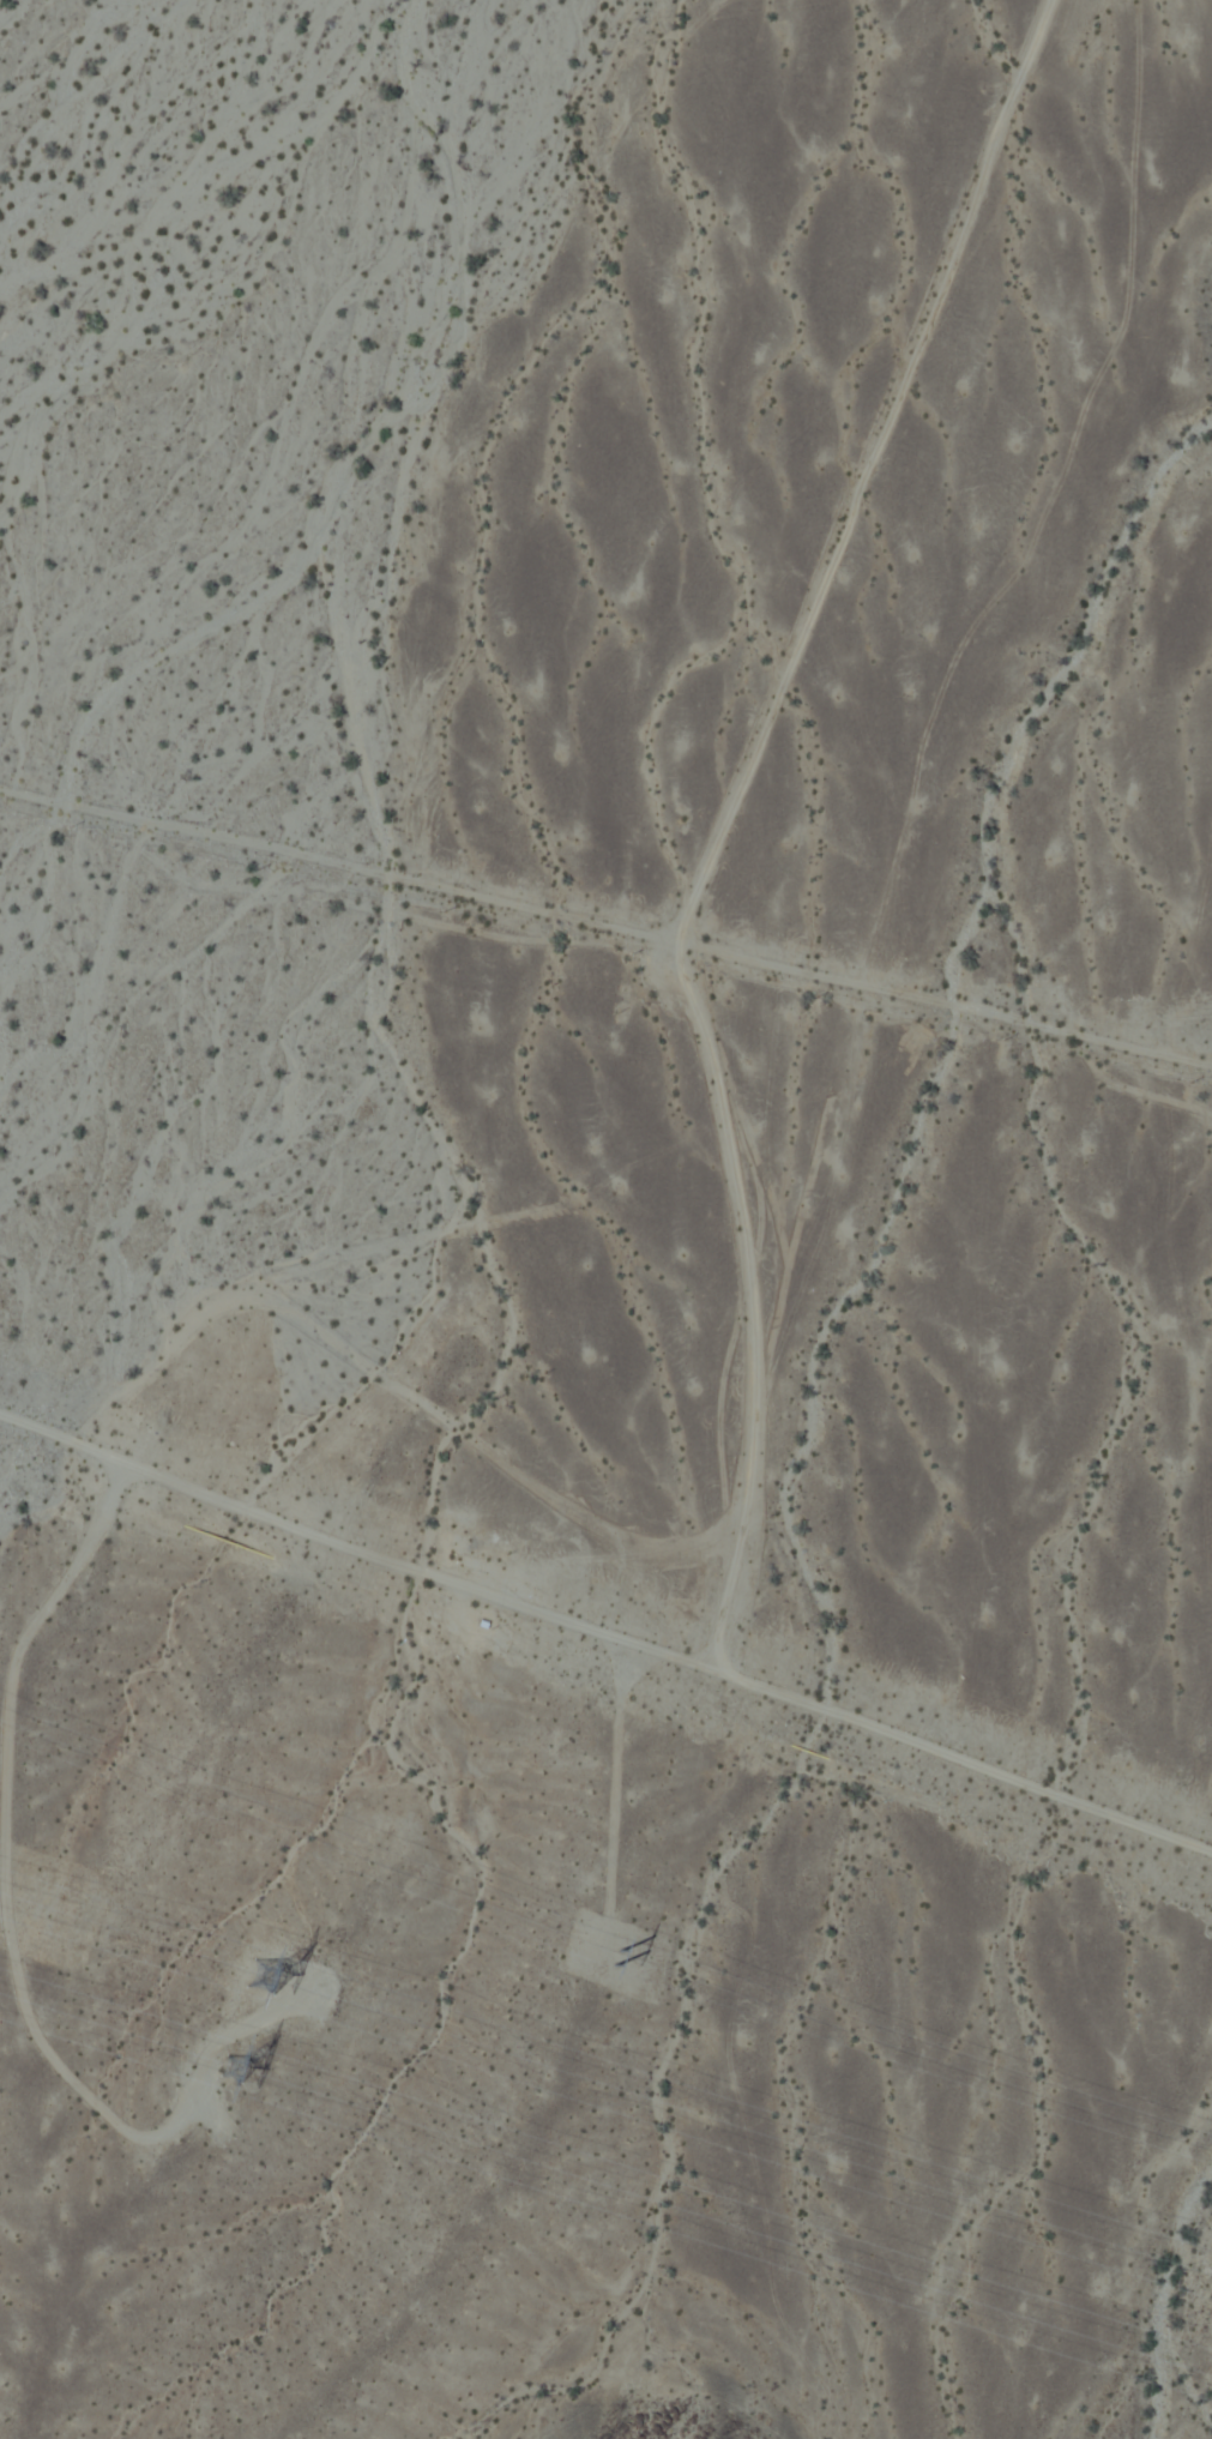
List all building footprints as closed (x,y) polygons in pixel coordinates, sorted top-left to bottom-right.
[(488,1619),(486,1626),(476,1622),(477,1616),(488,1619)]
